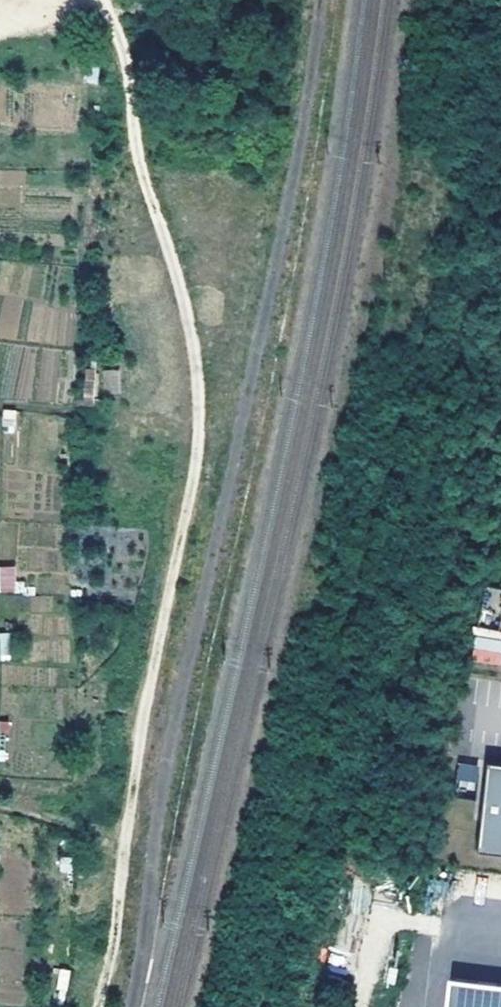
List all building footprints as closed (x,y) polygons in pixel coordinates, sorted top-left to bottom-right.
[(15,592),(14,567),(0,567),(0,593),(15,592)] [(9,659),(9,633),(0,633),(0,659),(9,659)] [(486,760),(477,850),(500,853),(500,762),(486,760)] [(458,762),(454,786),(474,790),(478,765),(458,762)]
